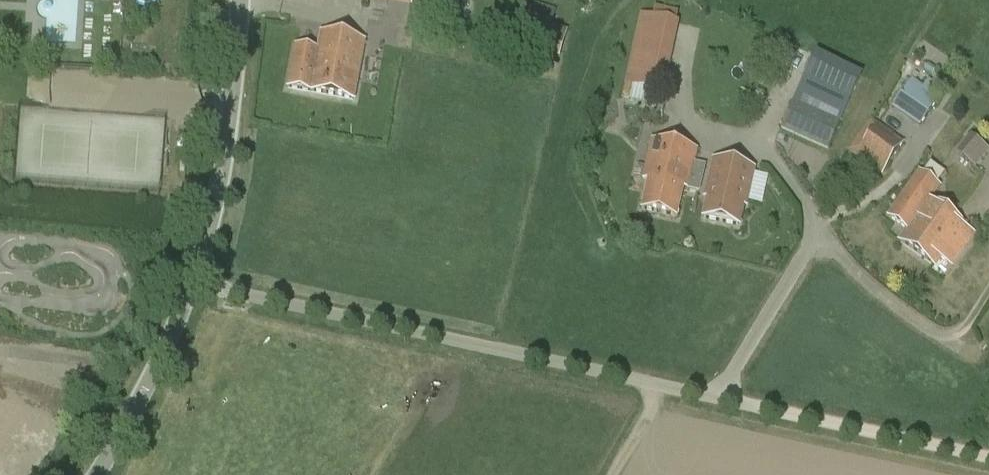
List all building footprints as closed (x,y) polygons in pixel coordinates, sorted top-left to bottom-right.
[(640,14),(625,84),(664,93),(679,23),(640,14)] [(289,89),(353,100),(364,41),(322,34),(319,50),(296,46),(289,89)] [(815,54),(781,128),(828,150),(863,76),(815,54)] [(910,82),(892,107),(920,126),(945,91),(928,79),(920,90),(910,82)] [(871,118),(848,151),(882,174),(905,142),(871,118)] [(974,166),(988,149),(974,137),(960,154),(974,166)] [(652,141),(643,179),(648,181),(642,210),(677,218),(683,188),(688,189),(697,151),(652,141)] [(706,196),(715,198),(710,223),(737,229),(742,204),(745,204),(752,169),(713,161),(706,196)] [(887,217),(906,230),(898,241),(934,267),(964,224),(931,201),(941,186),(920,171),(887,217)] [(34,421),(46,427),(42,434),(52,439),(68,408),(46,397),(34,421)]
